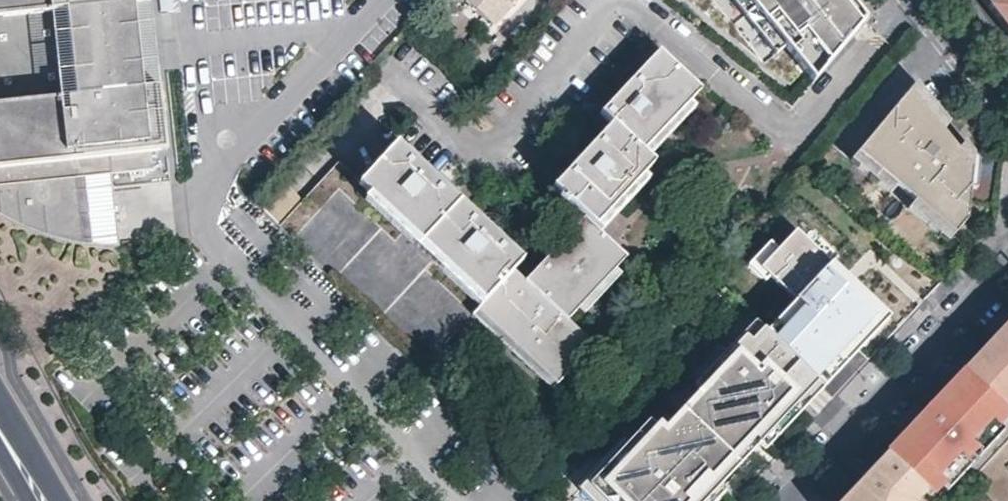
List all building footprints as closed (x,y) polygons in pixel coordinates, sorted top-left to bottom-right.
[(1,210),(19,220),(41,228),(83,239),(105,241),(118,241),(112,182),(168,177),(159,80),(137,82),(129,0),(0,0),(0,10),(67,4),(75,91),(0,98),(0,210),(1,210)] [(469,1),(491,21),(511,0),(468,0),(469,1)] [(789,82),(802,66),(811,78),(866,16),(850,0),(690,0),(789,82)] [(1007,32),(1007,0),(982,0),(1007,32)] [(701,87),(658,46),(598,109),(609,120),(640,150),(654,135),(701,87)] [(947,119),(915,78),(908,86),(941,126),(947,119)] [(968,184),(970,163),(955,145),(945,157),(927,141),(941,126),(908,86),(855,148),(895,182),(913,196),(952,230),(965,216),(968,184)] [(651,160),(640,150),(609,120),(549,182),(582,213),(592,222),(615,198),(651,160)] [(955,145),(941,126),(927,141),(945,157),(955,145)] [(436,173),(397,135),(356,178),(480,297),(513,262),(521,254),(483,218),(436,173)] [(977,156),(962,137),(955,145),(970,163),(977,156)] [(888,190),(895,182),(855,148),(849,157),(888,190)] [(977,156),(970,163),(968,184),(974,185),(977,156)] [(913,196),(906,204),(945,238),(952,230),(913,196)] [(625,254),(592,222),(582,213),(524,273),(567,314),(585,296),(625,254)] [(886,319),(795,235),(777,250),(769,242),(746,266),(766,285),(793,260),(815,280),(772,328),(819,372),(826,380),(886,319)] [(595,340),(567,314),(524,273),(513,262),(480,297),(474,303),(556,381),(577,359),(595,340)] [(696,377),(705,386),(726,363),(721,358),(746,331),(752,337),(766,323),(756,314),(696,377)] [(941,391),(940,393),(939,399),(936,403),(934,407),(928,404),(922,411),(923,420),(917,424),(915,426),(907,427),(884,452),(924,489),(936,476),(942,481),(998,423),(992,417),(1007,399),(1007,319),(941,391)] [(591,481),(613,500),(684,500),(690,494),(697,500),(698,500),(708,490),(725,469),(740,453),(732,446),(752,425),(761,434),(797,395),(801,399),(809,391),(805,388),(819,372),(772,328),(766,323),(752,337),(746,331),(721,358),(726,363),(705,386),(665,428),(660,423),(637,447),(628,439),(617,450),(591,481)] [(797,395),(761,434),(764,437),(777,424),(781,428),(826,380),(819,372),(805,388),(809,391),(801,399),(797,395)] [(614,448),(617,450),(628,439),(637,447),(660,423),(650,413),(627,438),(625,436),(614,448)] [(740,453),(725,469),(726,471),(761,434),(752,425),(732,446),(740,453)] [(884,452),(837,500),(918,500),(927,492),(924,489),(884,452)] [(591,481),(584,489),(597,500),(613,500),(591,481)] [(714,497),(708,490),(698,500),(710,500),(714,497)]
